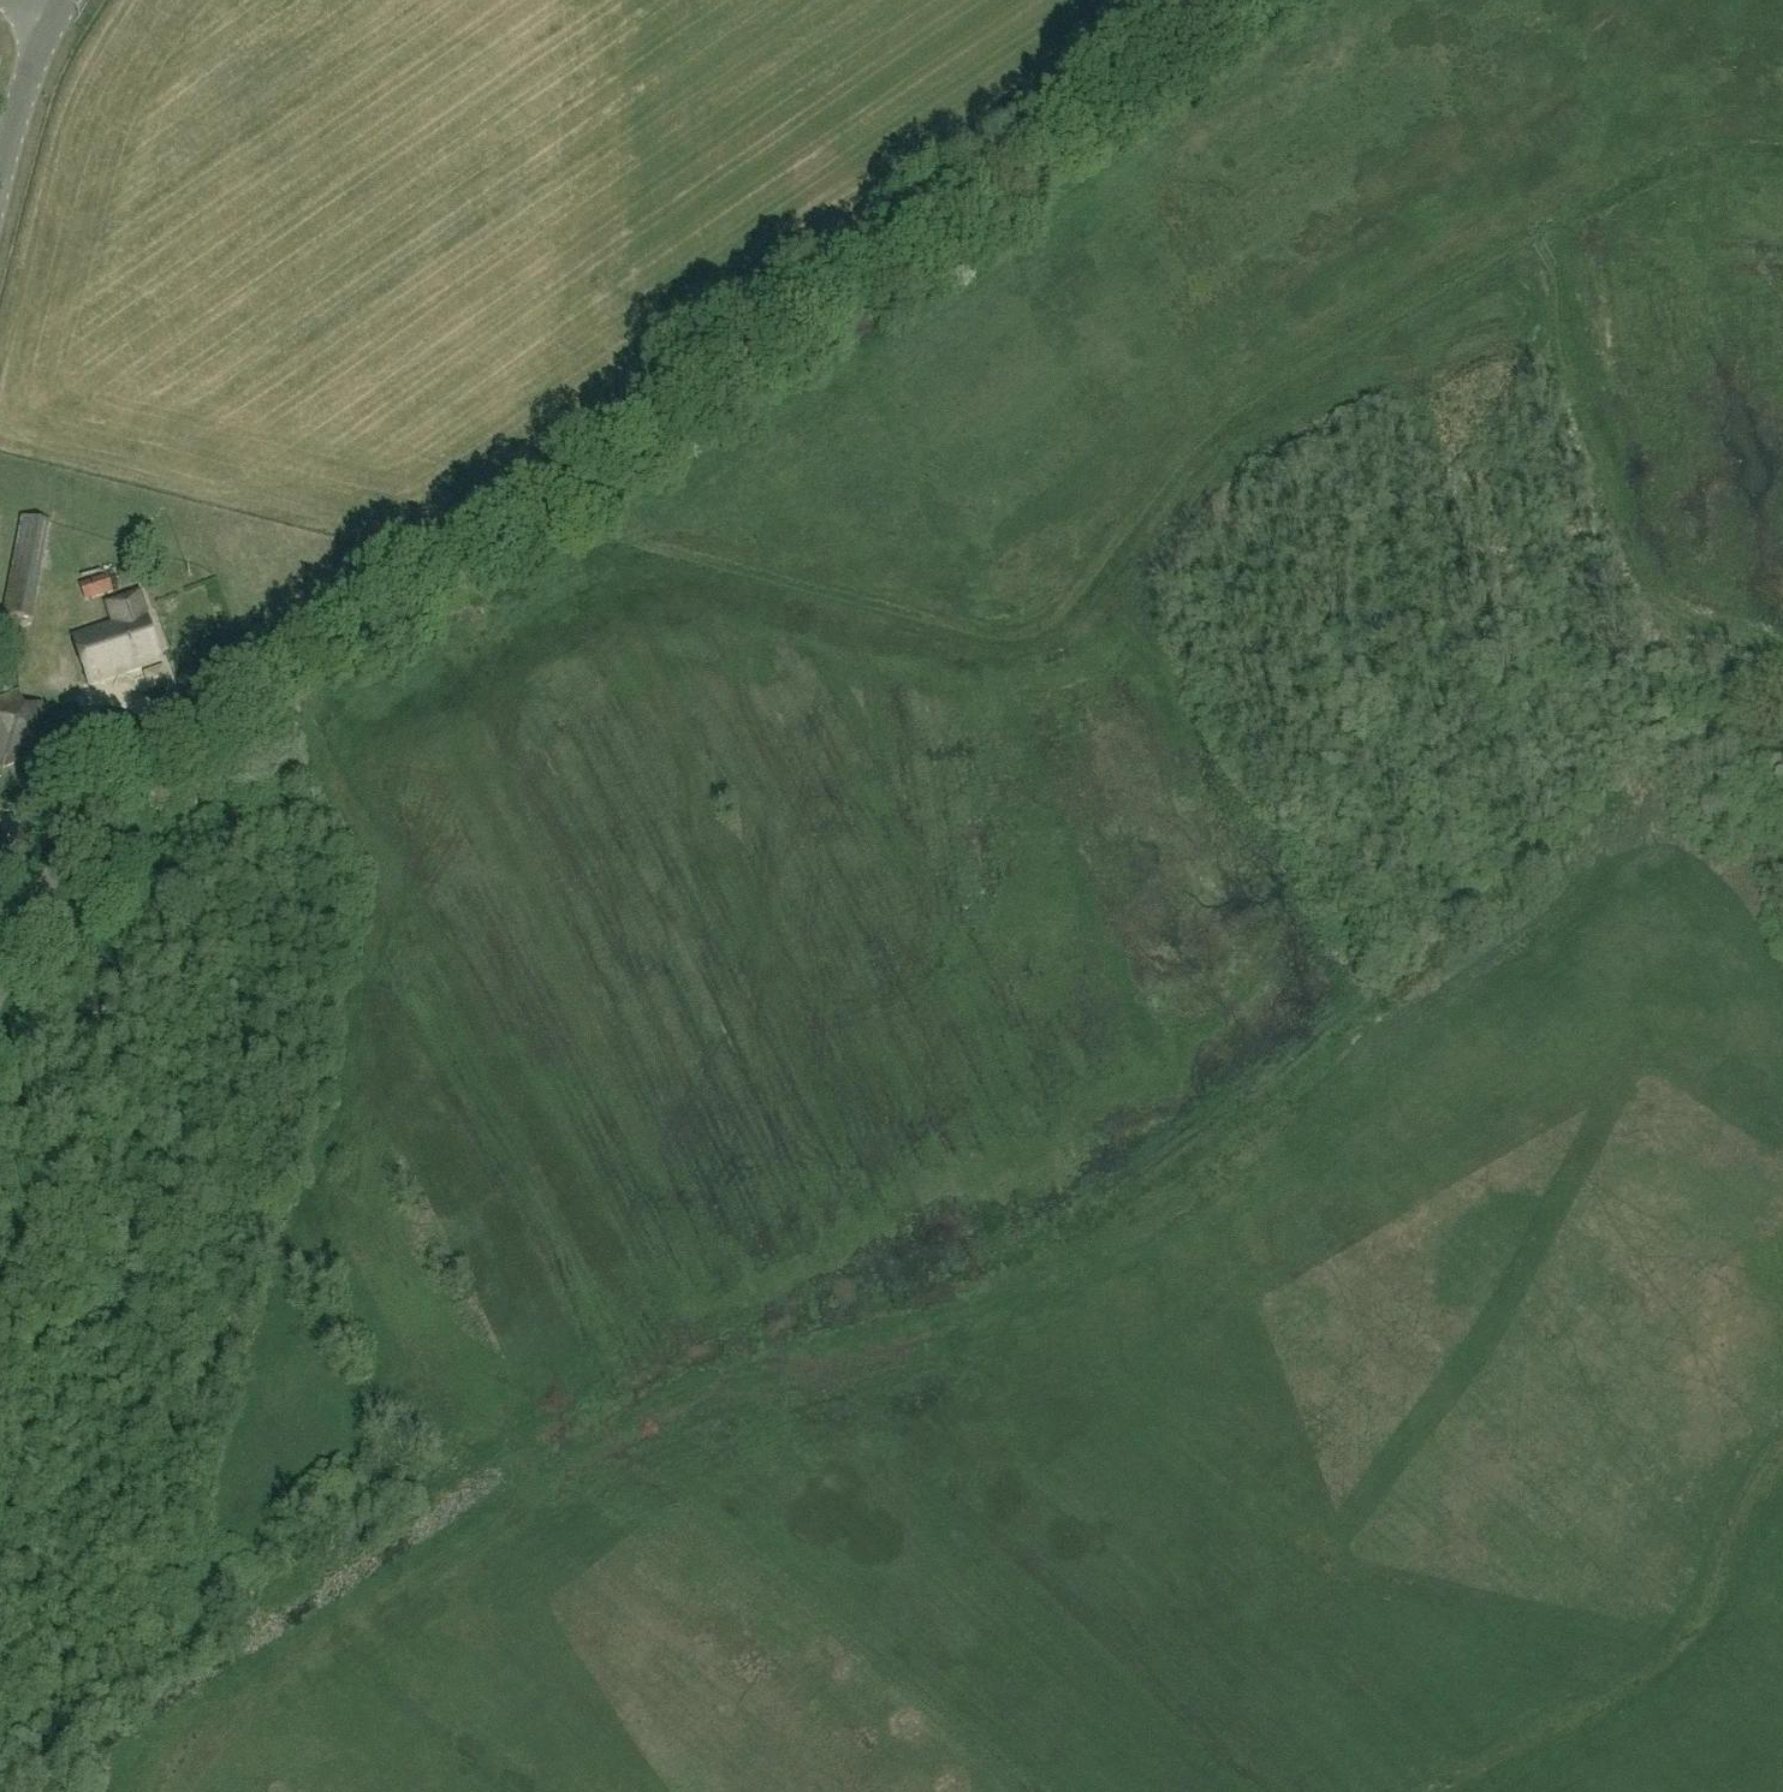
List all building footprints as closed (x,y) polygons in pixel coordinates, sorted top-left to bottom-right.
[(32,619),(51,522),(22,517),(4,614),(32,619)] [(85,602),(113,593),(108,575),(79,584),(85,602)] [(90,684),(162,660),(147,618),(139,595),(110,605),(116,623),(74,637),(90,684)] [(60,746),(42,703),(27,709),(20,691),(0,698),(0,762),(3,769),(60,746)]
